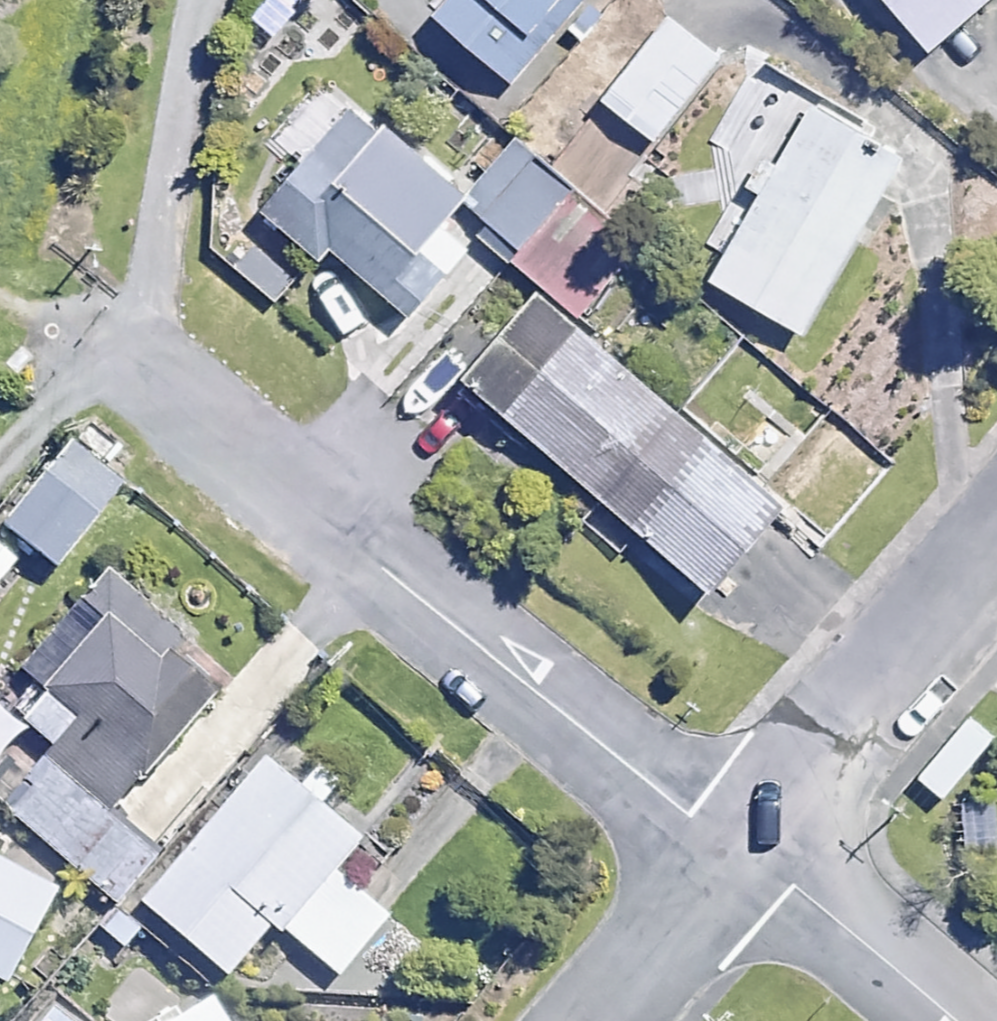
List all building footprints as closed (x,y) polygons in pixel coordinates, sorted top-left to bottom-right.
[(428,14),(512,86),(585,0),(440,0),(428,14)] [(923,53),(983,0),(876,0),(923,53)] [(717,57),(663,16),(597,103),(651,144),(717,57)] [(763,110),(725,181),(751,195),(708,276),(804,327),(898,151),(802,99),(789,123),(763,110)] [(456,202),(353,103),(255,204),(309,256),(322,243),(400,319),(470,246),(441,218),(456,202)] [(574,171),(523,131),(466,201),(518,242),(574,171)] [(624,264),(558,211),(517,262),(584,315),(624,264)] [(783,503),(526,290),(448,384),(705,597),(783,503)] [(59,442),(0,514),(0,531),(51,573),(118,491),(59,442)] [(178,636),(105,572),(20,668),(39,685),(12,716),(114,806),(211,696),(164,654),(178,636)] [(286,934),(339,872),(362,845),(316,806),(337,782),(310,759),(291,782),(262,757),(138,904),(222,976),(269,919),(286,934)] [(3,982),(53,889),(0,861),(0,980),(3,982)] [(339,872),(286,934),(338,977),(390,916),(339,872)] [(209,999),(172,1020),(222,1020),(209,999)] [(53,1005),(39,1020),(71,1020),(53,1005)]
